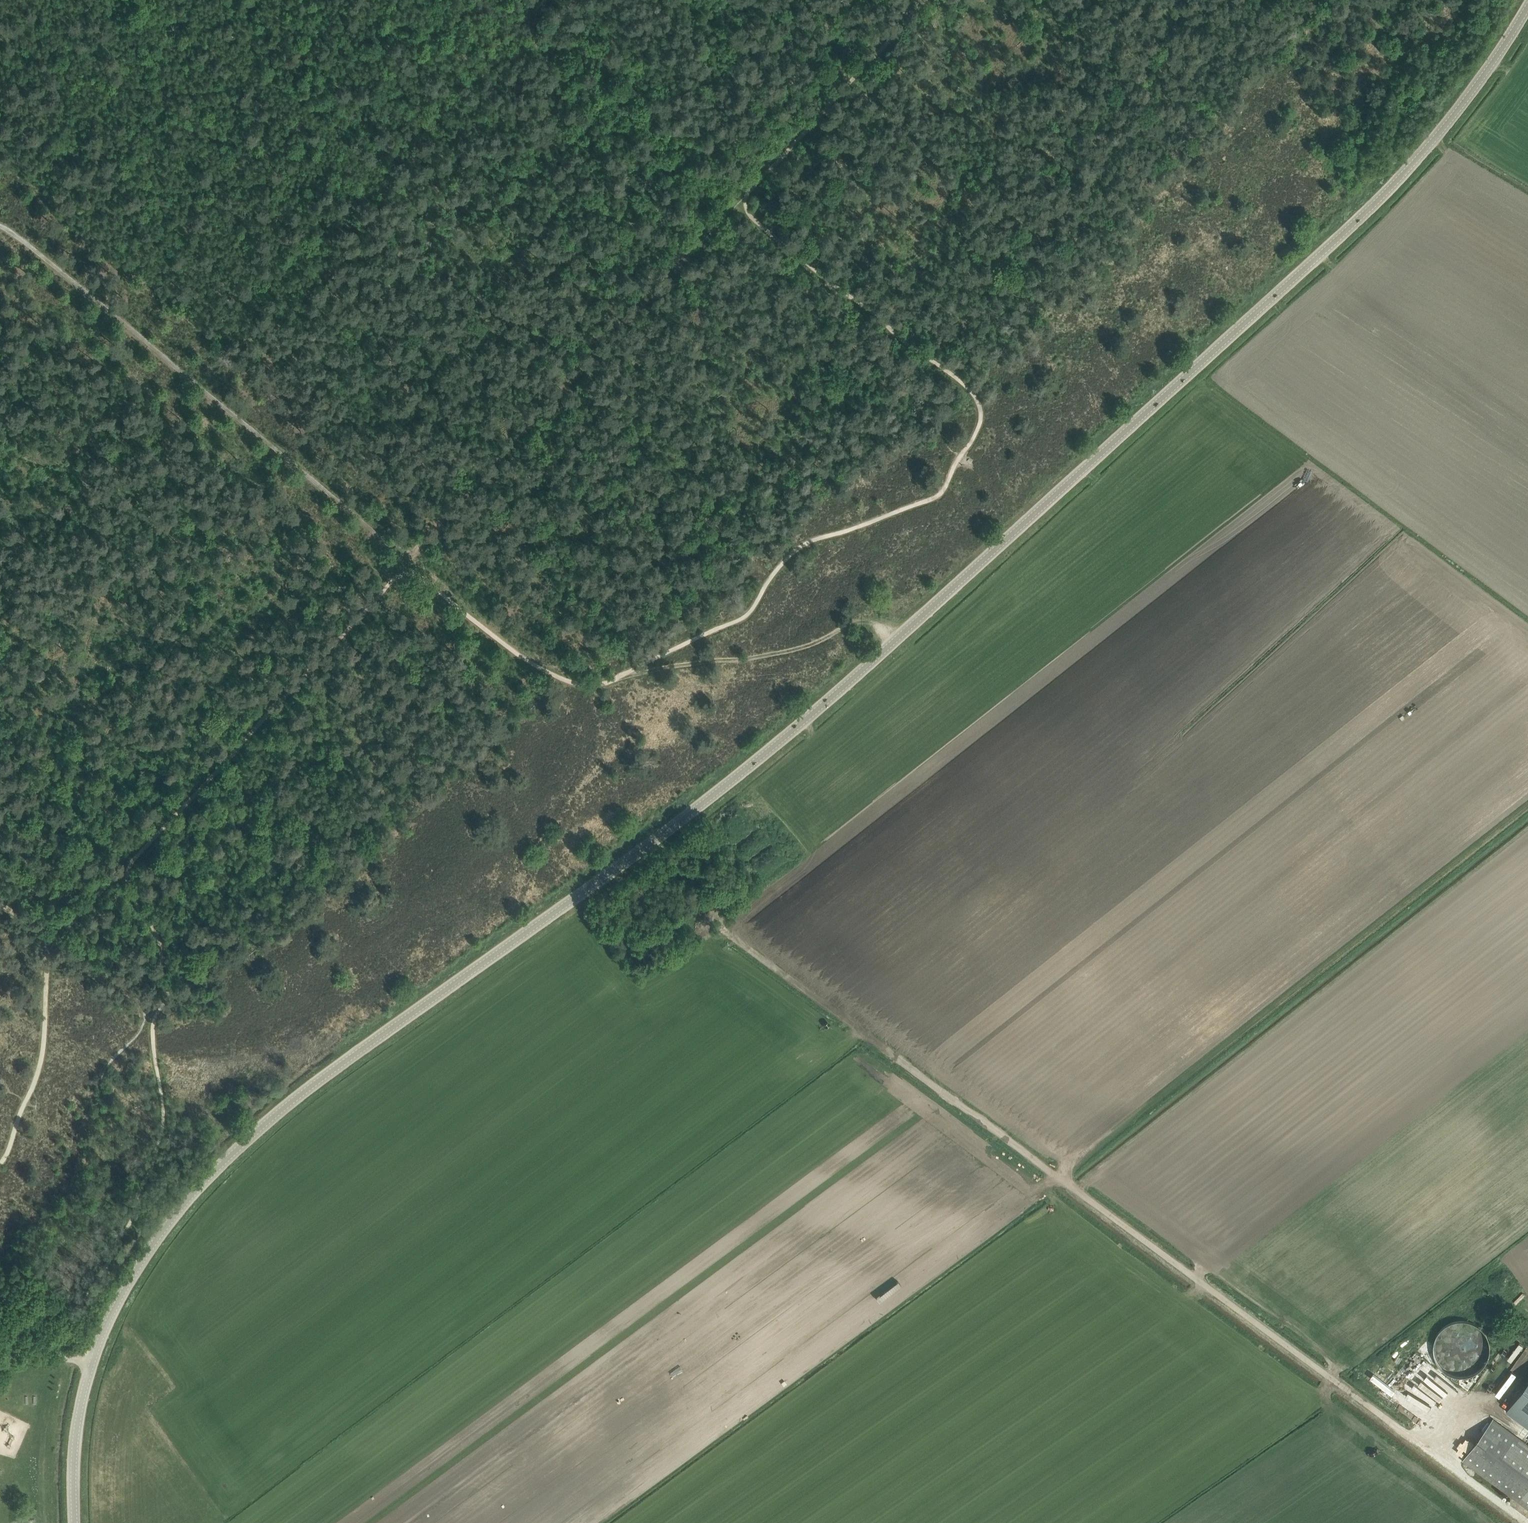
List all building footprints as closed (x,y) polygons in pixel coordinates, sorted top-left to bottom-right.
[(1464,1376),(1468,1376),(1472,1375),(1479,1371),(1482,1368),(1486,1363),(1489,1358),(1490,1351),(1490,1343),(1488,1337),(1484,1331),(1480,1326),(1475,1323),(1466,1320),(1458,1320),(1451,1322),(1444,1326),(1439,1332),(1435,1339),(1433,1346),(1434,1354),(1436,1360),(1440,1366),(1444,1370),(1449,1374),(1457,1376),(1464,1376)] [(1405,1371),(1402,1376),(1424,1391),(1427,1387),(1405,1371)] [(1500,1421),(1527,1442),(1527,1383),(1500,1421)] [(1415,1416),(1418,1411),(1404,1399),(1407,1395),(1400,1390),(1393,1399),(1415,1416)] [(1493,1419),(1464,1459),(1527,1507),(1527,1445),(1493,1419)]
